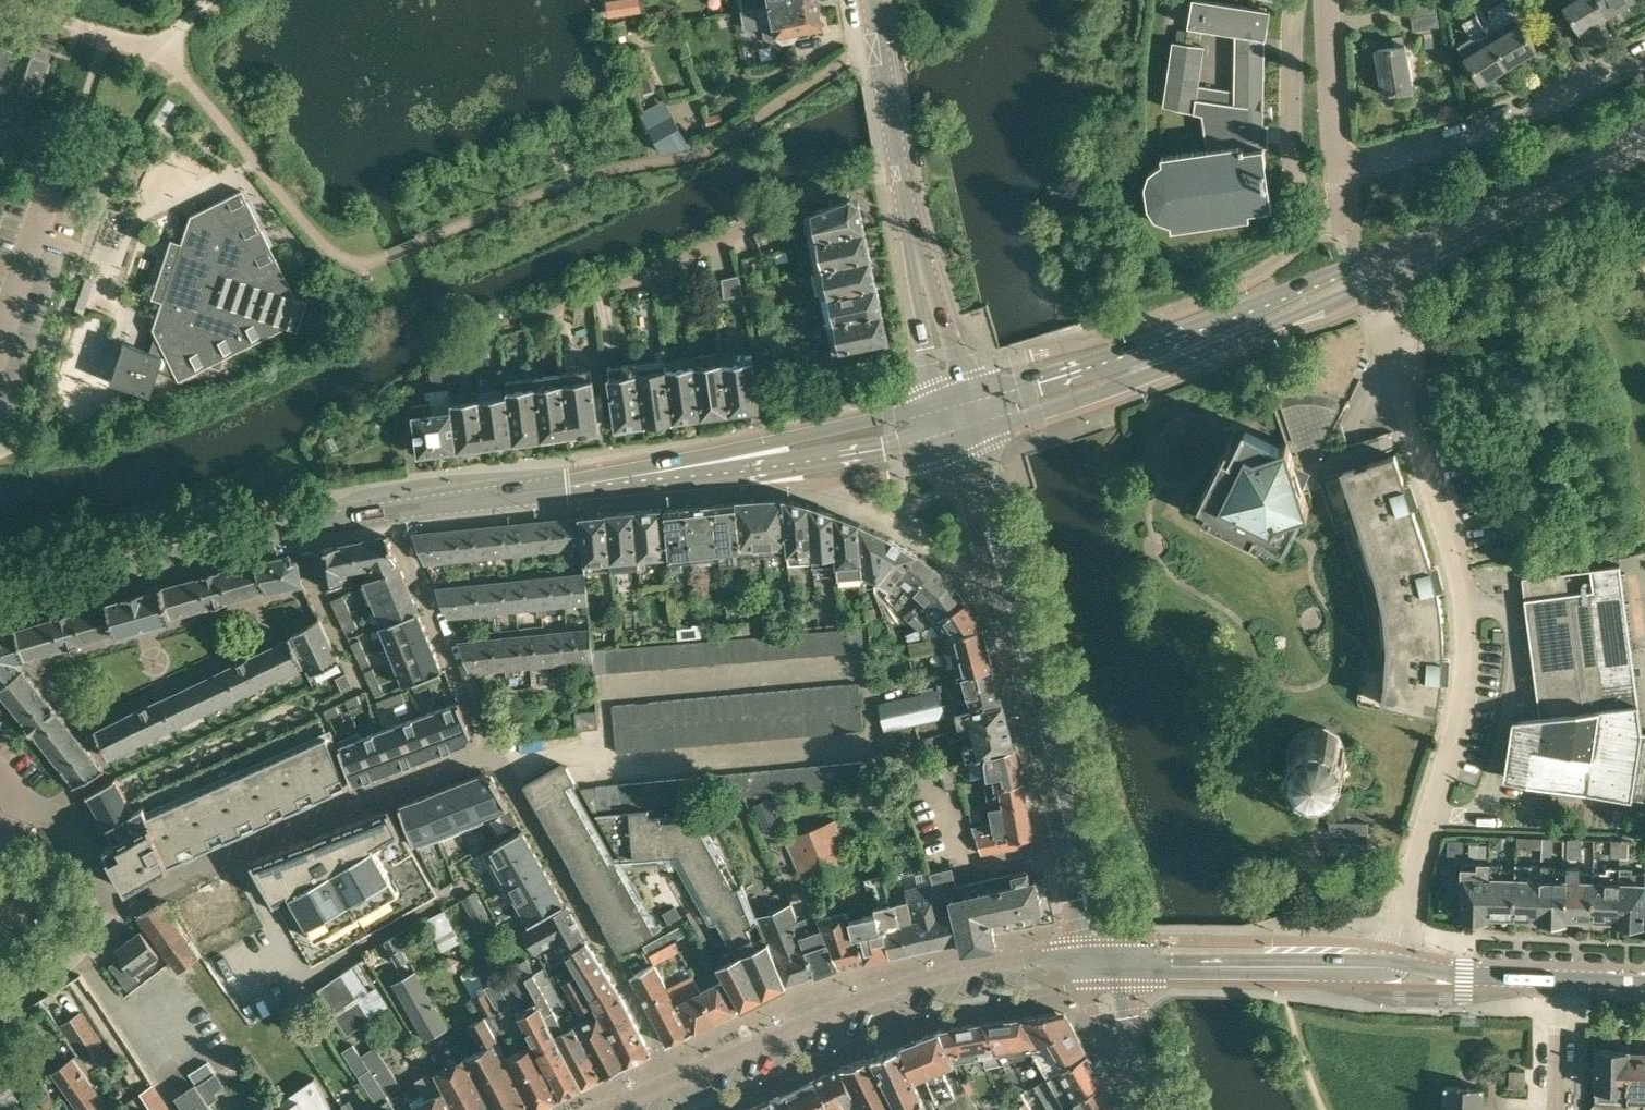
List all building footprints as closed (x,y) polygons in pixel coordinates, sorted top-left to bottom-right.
[(758,6),(792,0),(743,0),(744,9),(758,6)] [(758,6),(760,21),(762,21),(765,35),(770,39),(777,37),(784,42),(796,40),(801,34),(800,30),(824,26),(819,0),(792,0),(758,6)] [(1215,29),(1221,1),(1216,0),(1193,0),(1189,25),(1190,25),(1187,43),(1174,41),(1165,105),(1235,121),(1235,126),(1239,127),(1239,144),(1163,155),(1164,161),(1151,170),(1146,182),(1149,205),(1152,209),(1159,216),(1172,222),(1174,228),(1250,217),(1250,211),(1273,208),(1264,147),(1263,147),(1265,48),(1236,46),(1236,91),(1200,85),(1206,46),(1194,44),(1197,26),(1215,29)] [(1481,25),(1507,68),(1535,51),(1519,24),(1530,17),(1520,0),(1502,0),(1489,7),(1494,17),(1481,25)] [(1565,5),(1563,6),(1579,32),(1606,16),(1596,0),(1562,0),(1565,5)] [(1606,16),(1632,0),(1596,0),(1606,16)] [(1221,1),(1215,29),(1236,32),(1236,46),(1265,48),(1265,37),(1266,37),(1271,9),(1221,1)] [(1412,30),(1437,27),(1434,2),(1409,5),(1412,30)] [(624,18),(620,5),(609,9),(613,22),(624,18)] [(657,23),(670,20),(667,8),(655,10),(657,23)] [(1461,49),(1466,56),(1463,58),(1480,84),(1507,68),(1481,25),(1477,28),(1468,44),(1461,49)] [(1394,46),(1406,45),(1404,35),(1393,36),(1394,46)] [(11,49),(12,49),(12,48),(0,44),(0,82),(11,49)] [(1382,93),(1412,89),(1406,45),(1394,46),(1375,49),(1382,93)] [(642,48),(627,53),(640,88),(654,83),(642,48)] [(37,96),(48,61),(31,55),(19,91),(37,96)] [(642,112),(650,128),(663,151),(691,146),(666,99),(642,112)] [(1443,119),(1441,111),(1424,116),(1426,124),(1443,119)] [(720,112),(705,116),(708,126),(722,123),(720,112)] [(152,328),(155,335),(149,352),(123,344),(110,383),(149,395),(158,369),(175,375),(178,381),(208,365),(220,370),(225,357),(285,327),(296,330),(307,300),(295,297),(241,189),(189,215),(180,242),(169,239),(160,268),(150,297),(161,301),(152,328)] [(806,213),(812,240),(866,229),(860,201),(806,213)] [(866,229),(812,240),(818,268),(872,257),(866,229)] [(872,257),(818,268),(824,296),(878,285),(872,257)] [(721,280),(724,299),(745,294),(741,275),(721,280)] [(878,285),(824,296),(829,323),(884,312),(878,285)] [(884,312),(829,323),(835,350),(890,338),(887,328),(884,312)] [(722,351),(694,355),(703,416),(731,412),(723,355),(722,351)] [(753,351),(723,355),(731,412),(760,408),(753,351)] [(694,355),(666,358),(674,419),(702,415),(703,416),(694,355)] [(666,358),(638,362),(646,422),(646,423),(674,419),(666,358)] [(646,422),(638,362),(638,360),(624,362),(624,364),(610,366),(611,375),(617,426),(646,422)] [(447,380),(446,371),(444,363),(429,366),(432,382),(432,383),(447,380)] [(592,370),(563,374),(570,434),(601,430),(599,418),(606,417),(603,393),(596,394),(594,377),(593,378),(592,370)] [(563,374),(535,378),(543,438),(570,434),(563,374)] [(507,381),(508,386),(515,441),(543,438),(535,378),(507,381)] [(459,449),(452,393),(451,385),(423,389),(425,402),(414,404),(414,413),(420,454),(459,449)] [(508,386),(480,390),(487,445),(515,441),(508,386)] [(480,390),(452,393),(459,449),(487,445),(480,390)] [(371,429),(376,432),(381,430),(383,425),(381,421),(377,418),(372,420),(369,425),(371,428),(371,429)] [(1238,423),(1195,509),(1281,552),(1302,510),(1309,506),(1299,474),(1288,441),(1280,444),(1238,423)] [(1394,451),(1319,478),(1327,502),(1336,530),(1343,528),(1359,579),(1361,585),(1365,599),(1367,613),(1369,625),(1370,638),(1370,650),(1363,650),(1363,660),(1362,667),(1361,675),(1360,683),(1357,698),(1357,699),(1358,701),(1359,702),(1360,703),(1361,703),(1413,715),(1414,709),(1437,714),(1439,703),(1440,692),(1441,685),(1442,676),(1447,677),(1448,656),(1444,656),(1444,644),(1444,635),(1443,626),(1442,618),(1441,610),(1440,602),(1439,594),(1437,586),(1442,585),(1437,566),(1433,567),(1431,561),(1412,503),(1416,502),(1409,481),(1405,482),(1394,451)] [(784,497),(761,498),(766,552),(788,550),(789,561),(791,561),(784,497)] [(809,503),(784,497),(791,561),(813,560),(814,564),(809,503)] [(761,498),(737,500),(742,554),(766,552),(761,498)] [(737,500),(716,502),(722,558),(723,562),(743,561),(742,554),(737,500)] [(714,503),(689,505),(694,560),(722,558),(716,502),(714,502),(714,503)] [(835,512),(809,503),(814,564),(838,562),(839,575),(842,574),(837,513),(835,512)] [(694,560),(689,505),(688,505),(667,506),(671,554),(672,568),(683,567),(682,561),(694,560)] [(663,507),(635,510),(640,558),(667,555),(663,507)] [(608,512),(613,567),(640,564),(640,558),(635,510),(635,509),(608,512)] [(608,512),(581,515),(581,516),(584,547),(586,563),(587,563),(588,569),(613,567),(608,512)] [(859,521),(837,513),(842,574),(863,573),(868,574),(864,523),(859,521)] [(581,516),(558,518),(562,549),(584,547),(581,516)] [(558,518),(535,520),(539,552),(562,549),(558,518)] [(535,520),(513,523),(516,554),(539,552),(535,520)] [(513,523),(490,525),(493,556),(516,554),(513,523)] [(889,535),(864,523),(868,574),(876,577),(878,579),(889,535)] [(490,525),(467,527),(470,559),(493,556),(490,525)] [(467,527),(446,529),(449,561),(470,559),(467,527)] [(446,529),(415,533),(428,563),(449,561),(446,529)] [(889,535),(878,579),(890,587),(891,587),(894,590),(904,570),(917,553),(890,536),(889,535)] [(388,536),(365,540),(370,565),(374,575),(400,564),(388,536)] [(365,540),(317,549),(324,586),(344,582),(343,576),(349,575),(348,570),(370,565),(365,540)] [(904,570),(894,590),(898,593),(905,582),(909,586),(901,596),(902,597),(895,604),(899,608),(911,594),(914,596),(917,593),(915,591),(937,569),(934,566),(917,553),(904,570)] [(289,554),(255,561),(268,589),(304,583),(300,562),(289,554)] [(255,561),(221,570),(229,601),(230,601),(230,600),(268,589),(255,561)] [(374,575),(366,579),(375,599),(409,585),(400,564),(374,575)] [(1521,577),(1539,715),(1512,719),(1504,776),(1559,785),(1644,798),(1644,733),(1641,732),(1619,564),(1521,577)] [(915,591),(917,593),(922,597),(906,614),(911,619),(915,615),(923,607),(924,608),(952,583),(951,582),(937,569),(915,591)] [(200,576),(207,607),(229,601),(221,570),(200,576)] [(587,572),(562,574),(565,605),(590,603),(587,572)] [(562,574),(539,576),(542,608),(565,605),(562,574)] [(200,576),(164,586),(173,616),(207,607),(200,576)] [(539,576),(515,579),(518,610),(542,608),(539,576)] [(515,579),(491,581),(494,613),(518,610),(515,579)] [(491,581),(468,584),(471,615),(494,613),(491,581)] [(952,583),(924,608),(936,623),(966,601),(952,583)] [(437,587),(450,617),(471,615),(468,584),(437,587)] [(110,601),(110,602),(118,632),(119,633),(136,628),(136,629),(143,627),(157,623),(157,622),(173,618),(173,616),(164,586),(164,585),(147,590),(147,588),(134,592),(126,594),(126,596),(110,601)] [(409,585),(375,599),(383,620),(393,616),(394,618),(419,608),(409,585)] [(350,611),(343,595),(331,601),(339,616),(350,611)] [(966,601),(936,623),(941,631),(948,629),(951,633),(941,635),(983,627),(966,601)] [(110,602),(75,612),(84,642),(118,632),(110,602)] [(394,618),(382,623),(391,644),(428,629),(419,608),(394,618)] [(52,617),(52,618),(61,649),(84,642),(75,612),(75,611),(52,617)] [(358,627),(350,611),(339,616),(346,632),(358,627)] [(923,632),(929,628),(915,615),(911,619),(909,621),(922,633),(923,632)] [(759,630),(770,629),(769,617),(758,618),(759,630)] [(52,618),(18,628),(27,657),(61,648),(61,649),(52,618)] [(292,639),(303,662),(306,661),(312,673),(339,660),(319,618),(292,634),(295,638),(292,639)] [(677,628),(678,637),(678,638),(701,637),(701,635),(700,624),(692,624),(693,627),(677,628)] [(27,657),(18,628),(18,626),(0,631),(0,665),(27,657)] [(850,627),(852,651),(864,650),(862,626),(850,627)] [(839,628),(841,652),(852,651),(850,627),(839,628)] [(941,635),(927,638),(910,642),(913,656),(930,652),(950,648),(951,652),(958,650),(958,649),(965,648),(966,651),(972,650),(973,652),(989,648),(983,627),(941,635)] [(592,628),(569,630),(572,663),(583,662),(583,661),(595,660),(594,650),(592,628)] [(827,629),(829,653),(841,652),(839,628),(827,629)] [(428,629),(391,644),(399,664),(436,648),(428,629)] [(815,630),(817,654),(829,653),(827,629),(815,630)] [(569,630),(548,631),(552,665),(572,663),(569,630)] [(804,631),(806,655),(817,654),(815,630),(804,631)] [(1493,630),(1493,638),(1502,638),(1502,630),(1493,630)] [(548,631),(527,633),(531,667),(552,665),(548,631)] [(792,632),(794,656),(806,655),(804,631),(792,632)] [(780,633),(782,657),(794,656),(792,632),(780,633)] [(527,633),(507,635),(510,669),(531,667),(527,633)] [(769,634),(771,658),(782,657),(780,633),(769,634)] [(757,635),(759,659),(771,658),(769,634),(757,635)] [(507,635),(486,637),(489,671),(510,669),(507,635)] [(745,636),(747,660),(759,659),(757,635),(745,636)] [(734,637),(736,661),(747,660),(745,636),(734,637)] [(260,651),(259,651),(272,679),(304,664),(303,662),(292,639),(291,637),(260,651)] [(489,671),(486,637),(459,639),(473,673),(489,671)] [(722,638),(724,662),(736,661),(734,637),(722,638)] [(710,640),(712,663),(724,662),(722,638),(710,640)] [(359,639),(351,643),(357,655),(365,651),(359,639)] [(699,641),(701,664),(712,663),(710,640),(699,641)] [(687,642),(689,665),(701,664),(699,641),(687,642)] [(675,643),(677,666),(689,665),(687,642),(675,643)] [(664,644),(666,667),(677,666),(675,643),(664,644)] [(652,645),(654,668),(666,667),(664,644),(652,645)] [(640,646),(643,669),(654,668),(652,645),(640,646)] [(629,647),(631,670),(643,669),(640,646),(629,647)] [(629,647),(617,648),(619,671),(631,670),(629,647)] [(436,648),(399,664),(408,684),(415,681),(427,676),(439,671),(444,669),(444,668),(436,648)] [(605,649),(608,672),(619,671),(617,648),(605,649)] [(965,648),(958,649),(958,650),(963,670),(993,663),(989,648),(973,652),(972,650),(966,651),(965,648)] [(596,673),(608,672),(605,649),(594,650),(595,660),(596,673)] [(227,667),(226,667),(240,695),(272,679),(259,651),(226,666),(227,667)] [(365,651),(357,655),(362,667),(370,663),(365,651)] [(27,657),(0,665),(0,689),(25,720),(50,699),(49,699),(24,669),(27,657)] [(957,675),(958,676),(994,667),(993,663),(963,670),(963,672),(964,674),(957,675)] [(226,667),(195,682),(208,710),(240,695),(226,667)] [(994,667),(958,676),(958,679),(965,678),(969,694),(979,692),(978,688),(984,687),(984,684),(997,681),(994,667)] [(372,668),(364,671),(370,683),(378,680),(372,668)] [(335,676),(341,688),(351,683),(345,671),(335,676)] [(439,671),(427,676),(430,684),(442,679),(439,671)] [(427,676),(415,681),(418,689),(430,684),(427,676)] [(378,680),(370,683),(375,695),(383,691),(378,680)] [(914,722),(956,712),(1003,702),(997,681),(984,684),(984,687),(978,688),(979,692),(969,694),(969,696),(965,697),(965,695),(952,698),(951,694),(942,696),(940,689),(880,703),(886,728),(914,722)] [(195,682),(163,697),(176,725),(208,710),(195,682)] [(860,682),(848,683),(850,707),(862,706),(860,682)] [(848,683),(836,685),(838,708),(850,707),(848,683)] [(836,685),(824,686),(826,709),(838,708),(836,685)] [(824,686),(813,687),(815,710),(826,709),(824,686)] [(813,687),(801,688),(803,711),(815,710),(813,687)] [(801,688),(789,689),(791,712),(803,711),(801,688)] [(789,689),(778,690),(780,713),(791,712),(789,689)] [(778,690),(766,691),(768,714),(780,713),(778,690)] [(402,691),(390,695),(393,704),(406,699),(402,691)] [(766,691),(754,692),(756,715),(768,714),(766,691)] [(754,692),(743,693),(745,716),(756,715),(754,692)] [(743,693),(731,694),(733,717),(745,716),(743,693)] [(358,694),(346,699),(350,707),(362,702),(358,694)] [(731,694),(719,695),(721,718),(733,717),(731,694)] [(390,695),(378,700),(381,708),(393,704),(390,695)] [(719,695),(708,696),(710,719),(721,718),(719,695)] [(708,696),(696,697),(698,720),(710,719),(708,696)] [(129,712),(129,714),(143,741),(176,725),(163,697),(162,697),(129,712)] [(696,697),(684,698),(686,721),(698,720),(696,697)] [(684,698),(672,699),(675,722),(686,721),(684,698)] [(39,737),(64,717),(63,717),(64,716),(50,699),(25,720),(39,737)] [(672,699),(661,700),(663,723),(675,722),(672,699)] [(451,704),(441,707),(455,747),(469,742),(472,734),(474,731),(461,700),(460,700),(458,701),(451,704)] [(661,700),(649,701),(651,724),(663,723),(661,700)] [(649,701),(637,702),(640,726),(651,724),(649,701)] [(637,702),(626,703),(628,727),(640,726),(637,702)] [(1003,702),(956,712),(959,726),(973,723),(975,733),(1009,725),(1003,702)] [(616,728),(628,727),(626,703),(614,705),(616,728)] [(337,704),(325,710),(329,718),(341,712),(337,704)] [(852,730),(864,729),(862,706),(850,707),(852,730)] [(430,711),(421,714),(435,754),(455,747),(441,707),(430,711)] [(840,731),(852,730),(850,707),(838,708),(840,731)] [(829,732),(840,731),(838,708),(826,709),(829,732)] [(576,711),(578,728),(600,726),(599,709),(576,711)] [(817,733),(829,732),(826,709),(815,710),(817,733)] [(805,734),(817,733),(815,710),(803,711),(805,734)] [(793,735),(805,734),(803,711),(791,712),(793,735)] [(782,736),(793,735),(791,712),(780,713),(782,736)] [(770,737),(782,736),(780,713),(768,714),(770,737)] [(143,741),(129,714),(97,729),(109,757),(143,741)] [(410,718),(401,721),(415,762),(435,754),(421,714),(410,718)] [(758,738),(770,737),(768,714),(756,715),(758,738)] [(747,739),(758,738),(756,715),(745,716),(747,739)] [(735,740),(747,739),(745,716),(733,717),(735,740)] [(105,768),(64,717),(39,737),(77,783),(105,768)] [(116,777),(86,794),(87,795),(105,827),(106,829),(106,828),(113,841),(103,847),(128,890),(171,866),(170,864),(172,863),(171,860),(177,857),(179,860),(183,859),(181,856),(195,849),(196,853),(200,851),(199,851),(227,839),(259,825),(259,824),(286,812),(287,813),(319,798),(349,785),(341,767),(334,751),(338,749),(331,733),(327,735),(318,717),(129,801),(116,779),(117,779),(116,777)] [(723,741),(735,740),(733,717),(721,718),(723,741)] [(712,742),(723,741),(721,718),(710,719),(712,742)] [(700,743),(712,742),(710,719),(698,720),(700,743)] [(688,744),(700,743),(698,720),(686,721),(688,744)] [(390,725),(381,728),(396,769),(415,762),(401,721),(390,725)] [(677,745),(688,744),(686,721),(675,722),(677,745)] [(665,747),(677,745),(675,722),(663,723),(665,747)] [(653,748),(665,747),(663,723),(651,724),(653,748)] [(642,749),(653,748),(651,724),(640,726),(642,749)] [(967,759),(987,754),(986,755),(1015,747),(1009,725),(975,733),(977,742),(964,745),(967,759)] [(630,750),(642,749),(640,726),(628,727),(630,750)] [(1287,748),(1287,756),(1287,764),(1295,778),(1309,786),(1318,785),(1325,785),(1327,785),(1340,779),(1348,762),(1348,756),(1348,749),(1341,735),(1339,734),(1327,727),(1309,726),(1297,733),(1287,748)] [(618,751),(630,750),(628,727),(616,728),(618,751)] [(371,731),(362,735),(376,776),(396,769),(381,728),(371,731)] [(360,730),(339,737),(341,742),(352,773),(355,782),(355,784),(360,782),(376,776),(362,735),(360,730)] [(1015,747),(986,755),(985,759),(989,776),(1002,772),(1006,785),(1024,780),(1015,747)] [(866,760),(868,783),(880,782),(877,758),(866,760)] [(854,761),(856,784),(868,783),(866,760),(854,761)] [(842,762),(845,785),(856,784),(854,761),(842,762)] [(547,771),(524,784),(556,841),(557,841),(573,869),(572,869),(588,898),(589,897),(603,923),(602,923),(618,951),(639,939),(660,927),(648,905),(634,881),(625,866),(659,862),(676,860),(712,922),(719,921),(736,956),(720,965),(726,977),(743,1007),(765,996),(788,984),(759,915),(747,890),(703,817),(700,812),(676,815),(677,819),(661,820),(661,816),(650,817),(649,810),(634,811),(591,815),(590,814),(577,791),(571,782),(576,779),(570,767),(569,764),(562,762),(547,771)] [(831,763),(833,787),(845,785),(842,762),(831,763)] [(950,763),(940,767),(948,789),(957,786),(958,785),(950,763)] [(596,785),(594,764),(570,767),(576,779),(597,814),(599,814),(599,809),(596,785)] [(784,767),(786,791),(798,790),(796,766),(784,767)] [(772,769),(775,792),(786,791),(784,767),(772,769)] [(761,770),(763,793),(775,792),(772,769),(761,770)] [(749,771),(751,794),(763,793),(761,770),(749,771)] [(737,772),(740,795),(751,794),(749,771),(737,772)] [(482,772),(466,778),(482,819),(485,818),(513,808),(494,775),(482,772)] [(726,773),(728,797),(740,795),(737,772),(726,773)] [(989,776),(985,777),(993,815),(1029,806),(1024,780),(1006,785),(1002,772),(989,776)] [(714,774),(716,798),(728,797),(726,773),(714,774)] [(702,775),(704,799),(716,798),(714,774),(702,775)] [(691,776),(693,800),(704,799),(702,775),(691,776)] [(679,778),(681,801),(693,800),(691,776),(679,778)] [(466,778),(444,786),(462,832),(484,824),(487,823),(485,818),(482,819),(466,778)] [(667,779),(669,802),(681,801),(679,778),(667,779)] [(656,780),(658,803),(669,802),(667,779),(656,780)] [(644,781),(646,804),(658,803),(656,780),(644,781)] [(632,782),(634,805),(646,804),(644,781),(632,782)] [(620,783),(623,807),(634,805),(632,782),(620,783)] [(608,784),(611,808),(623,807),(620,783),(608,784)] [(599,809),(611,808),(608,784),(596,785),(599,809)] [(444,786),(422,795),(440,840),(462,832),(444,786)] [(406,801),(399,803),(417,848),(440,840),(422,795),(406,801)] [(780,825),(769,799),(753,806),(764,832),(780,825)] [(1029,806),(993,815),(994,822),(975,826),(974,825),(972,825),(983,854),(1023,845),(1021,839),(1034,836),(1029,806)] [(286,847),(251,860),(268,889),(274,900),(276,904),(275,904),(312,967),(438,894),(402,831),(402,832),(389,808),(386,809),(372,814),(369,815),(369,816),(333,829),(286,847)] [(727,811),(716,815),(721,826),(731,821),(727,811)] [(811,895),(858,877),(836,818),(786,837),(811,895)] [(1330,829),(1330,833),(1347,833),(1367,833),(1368,821),(1347,821),(1330,821),(1330,829)] [(492,845),(482,851),(492,870),(535,846),(524,827),(522,828),(492,845)] [(1492,837),(1491,849),(1503,849),(1503,837),(1492,837)] [(1516,848),(1542,850),(1543,839),(1516,838),(1516,848)] [(1567,838),(1566,857),(1581,858),(1581,839),(1567,838)] [(1448,853),(1463,854),(1464,840),(1449,839),(1448,853)] [(1553,840),(1543,839),(1542,850),(1542,860),(1552,861),(1553,840)] [(1621,858),(1622,840),(1619,840),(1613,840),(1612,857),(1621,858)] [(1630,840),(1622,840),(1621,858),(1629,858),(1630,840)] [(1330,842),(1330,854),(1347,854),(1367,854),(1367,842),(1347,842),(1330,842)] [(535,846),(492,870),(503,888),(545,864),(535,846)] [(1461,915),(1488,916),(1490,860),(1464,859),(1461,915)] [(1490,860),(1488,916),(1514,917),(1516,867),(1515,867),(1515,865),(1502,865),(1502,861),(1490,860)] [(1516,867),(1514,917),(1540,918),(1543,863),(1530,862),(1530,867),(1516,867)] [(1543,863),(1540,918),(1566,919),(1568,863),(1567,877),(1554,877),(1555,863),(1543,863)] [(1568,863),(1566,919),(1591,920),(1593,869),(1580,868),(1580,864),(1568,863)] [(545,864),(503,888),(504,890),(508,887),(518,904),(555,882),(545,864)] [(1593,869),(1591,920),(1618,922),(1620,866),(1607,865),(1607,870),(1593,869)] [(1618,922),(1644,923),(1644,897),(1644,871),(1632,871),(1632,867),(1620,866),(1618,922)] [(953,867),(933,872),(935,882),(942,902),(952,900),(960,939),(962,949),(964,958),(999,952),(997,942),(993,918),(999,917),(1044,907),(1037,877),(1032,878),(1029,869),(957,885),(953,867)] [(884,872),(866,876),(868,886),(875,885),(878,899),(880,898),(885,904),(875,906),(877,912),(882,929),(886,929),(891,954),(910,950),(900,911),(897,901),(891,902),(884,872)] [(555,882),(518,904),(529,923),(566,902),(565,899),(555,882)] [(908,899),(897,901),(900,911),(910,950),(960,939),(952,900),(942,902),(935,882),(906,888),(908,899)] [(463,897),(479,930),(492,923),(476,890),(463,897)] [(181,970),(203,953),(165,901),(140,915),(181,970)] [(759,915),(788,984),(817,973),(800,935),(804,934),(799,919),(793,903),(759,915)] [(563,954),(586,940),(566,905),(521,931),(534,954),(556,941),(563,954)] [(424,918),(440,951),(460,941),(444,908),(424,918)] [(819,912),(818,912),(842,965),(866,960),(854,917),(850,918),(848,909),(820,915),(819,912)] [(818,912),(799,919),(804,934),(800,935),(817,973),(841,965),(842,965),(818,912)] [(877,912),(854,917),(866,960),(891,954),(886,929),(882,929),(877,912)] [(669,931),(674,940),(685,934),(680,925),(669,931)] [(136,972),(160,954),(142,929),(118,948),(123,955),(111,964),(129,988),(141,979),(136,972)] [(669,931),(643,946),(648,954),(674,940),(669,931)] [(385,941),(399,964),(410,957),(397,934),(385,941)] [(577,980),(603,965),(592,949),(586,940),(563,954),(575,974),(574,975),(577,980)] [(527,961),(518,966),(520,969),(524,977),(528,976),(534,973),(527,961)] [(654,963),(632,976),(644,997),(669,1044),(691,1033),(667,988),(654,963)] [(603,1021),(628,1008),(618,989),(608,973),(603,965),(577,980),(603,1021)] [(549,1020),(586,1083),(605,1074),(575,1023),(543,968),(534,973),(528,976),(532,985),(530,987),(549,1020)] [(416,969),(392,982),(424,1039),(448,1026),(416,969)] [(519,1011),(535,1041),(564,1093),(586,1083),(549,1020),(530,987),(524,977),(520,969),(487,985),(485,981),(479,984),(482,991),(475,995),(486,1015),(491,1013),(493,1016),(499,1012),(501,1011),(503,1015),(513,1009),(515,1013),(519,1011)] [(341,973),(317,989),(347,1034),(371,1018),(341,973)] [(577,980),(574,975),(562,981),(583,1018),(575,1023),(605,1074),(629,1062),(603,1021),(577,980)] [(693,975),(667,988),(691,1033),(717,1020),(702,990),(693,975)] [(743,1007),(726,977),(702,990),(717,1020),(743,1007)] [(629,1062),(651,1052),(641,1033),(628,1008),(603,1021),(629,1062)] [(82,1010),(61,1024),(86,1061),(107,1047),(82,1010)] [(1024,1016),(1046,1057),(1082,1038),(1067,1011),(1024,1016)] [(507,1027),(499,1012),(493,1016),(491,1013),(486,1015),(495,1033),(507,1027)] [(467,1055),(497,1109),(529,1109),(535,1107),(507,1055),(495,1033),(486,1015),(472,1022),(481,1040),(488,1044),(467,1055)] [(1054,1071),(1046,1057),(1024,1016),(984,1021),(1005,1062),(1007,1064),(1018,1063),(1028,1085),(1054,1071)] [(984,1021),(942,1029),(950,1048),(959,1066),(957,1060),(985,1055),(987,1065),(1005,1062),(984,1021)] [(959,1066),(950,1048),(942,1029),(910,1040),(926,1075),(928,1074),(942,1109),(982,1109),(960,1072),(961,1072),(959,1066)] [(1082,1038),(1046,1057),(1054,1071),(1089,1052),(1082,1038)] [(928,1074),(926,1075),(910,1040),(868,1057),(899,1109),(942,1109),(928,1074)] [(551,1100),(564,1093),(535,1041),(522,1048),(522,1049),(551,1100)] [(344,1050),(364,1079),(376,1097),(372,1099),(379,1109),(400,1109),(393,1100),(389,1094),(362,1053),(355,1043),(344,1050)] [(376,1045),(362,1053),(389,1094),(401,1086),(376,1045)] [(535,1107),(551,1100),(522,1049),(522,1048),(519,1049),(507,1055),(535,1107)] [(1596,1100),(1596,1103),(1593,1105),(1593,1109),(1627,1109),(1627,1101),(1629,1052),(1629,1049),(1598,1048),(1596,1100)] [(1089,1052),(1054,1071),(1070,1100),(1105,1080),(1089,1052)] [(1627,1101),(1644,1102),(1644,1053),(1629,1052),(1627,1101)] [(437,1070),(439,1076),(458,1109),(497,1109),(467,1055),(437,1070)] [(0,1056),(0,1095),(16,1087),(0,1056)] [(842,1067),(852,1086),(864,1109),(899,1109),(868,1057),(842,1067)] [(72,1058),(52,1073),(78,1109),(99,1109),(105,1105),(72,1058)] [(191,1073),(197,1082),(201,1087),(206,1084),(214,1101),(224,1095),(221,1089),(229,1083),(212,1058),(191,1073)] [(852,1086),(842,1067),(828,1073),(847,1109),(864,1109),(852,1086)] [(1509,1086),(1525,1087),(1525,1082),(1525,1071),(1525,1070),(1510,1069),(1509,1086)] [(816,1078),(832,1109),(847,1109),(828,1073),(816,1078)] [(418,1103),(423,1109),(458,1109),(439,1076),(433,1079),(430,1074),(419,1079),(429,1098),(418,1103)] [(771,1099),(777,1109),(832,1109),(816,1078),(787,1092),(771,1099)] [(281,1100),(288,1109),(331,1109),(321,1096),(311,1080),(281,1100)] [(1105,1080),(1070,1100),(1075,1109),(1122,1109),(1105,1080)] [(197,1082),(177,1096),(187,1109),(215,1109),(197,1082)] [(1484,1094),(1484,1087),(1460,1087),(1445,1086),(1444,1109),(1483,1109),(1484,1094)] [(393,1100),(400,1109),(423,1109),(418,1103),(415,1098),(411,1100),(405,1092),(393,1100)] [(754,1105),(757,1109),(777,1109),(771,1099),(755,1106),(754,1105)] [(352,1100),(345,1104),(348,1109),(358,1109),(352,1100)]
